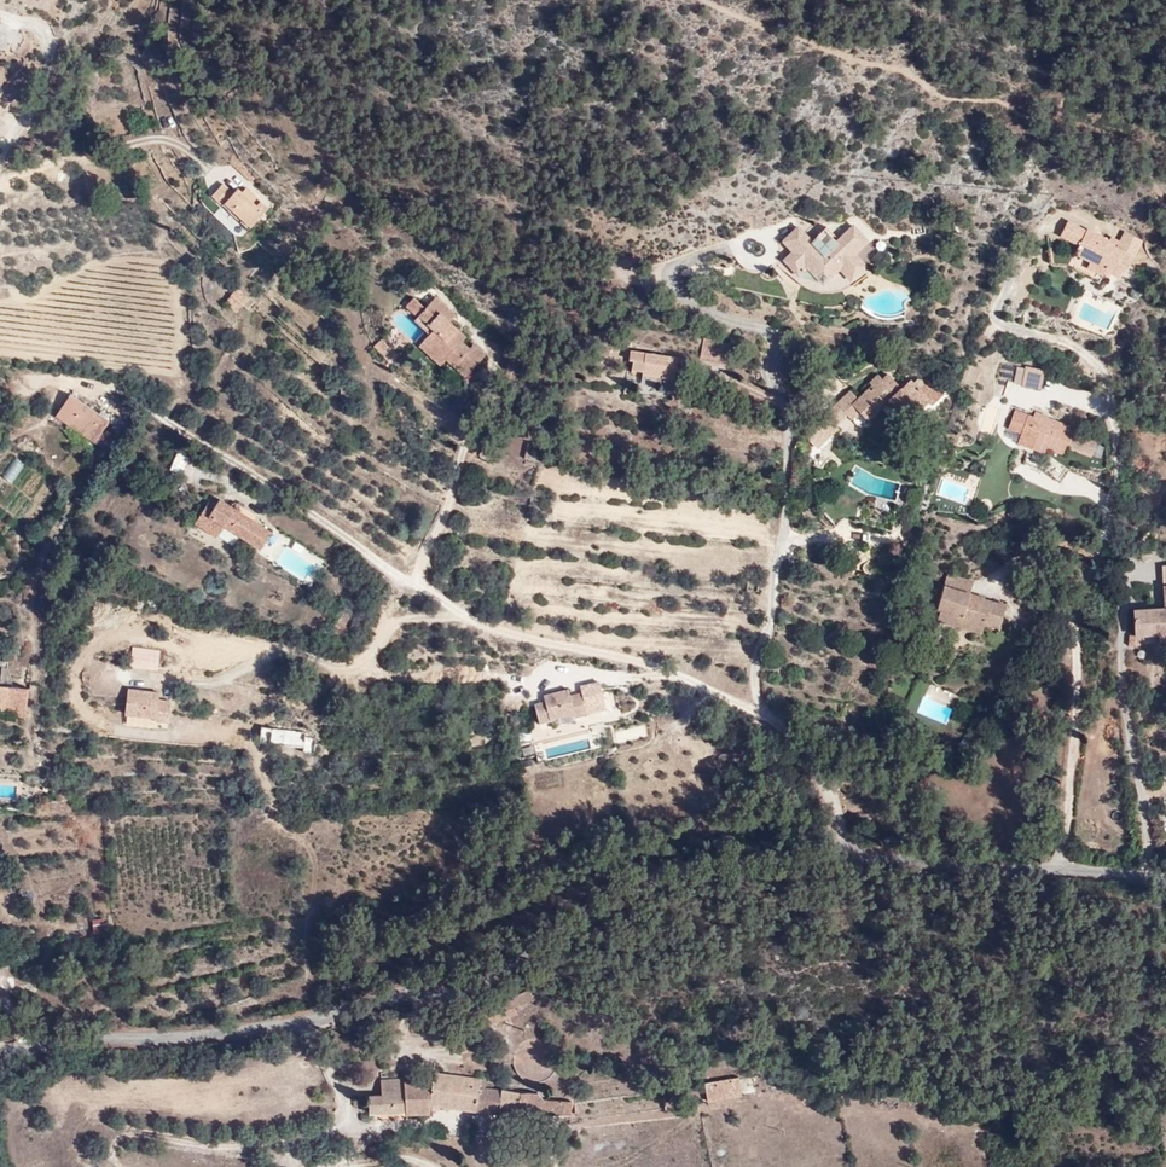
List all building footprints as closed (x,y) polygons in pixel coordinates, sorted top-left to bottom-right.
[(247,214),(258,223),(271,208),(249,187),(239,198),(223,183),(213,194),(228,208),(231,205),(244,217),(247,214)] [(228,208),(251,230),(258,223),(247,214),(244,217),(231,205),(228,208)] [(795,252),(786,259),(801,275),(810,267),(824,283),(842,268),(853,280),(868,267),(857,254),(871,242),(855,227),(840,242),(828,229),(814,241),(801,227),(785,242),(795,252)] [(1124,253),(1125,251),(1093,234),(1091,236),(1075,228),(1068,242),(1085,252),(1078,265),(1053,252),(1056,273),(1076,274),(1105,289),(1108,282),(1117,287),(1120,282),(1124,285),(1135,264),(1139,260),(1124,253)] [(1124,253),(1139,260),(1147,245),(1133,237),(1125,251),(1124,253)] [(239,287),(232,295),(244,305),(251,296),(239,287)] [(458,336),(462,332),(449,319),(455,314),(435,295),(424,305),(415,297),(407,305),(417,315),(419,312),(435,327),(429,333),(423,339),(434,350),(437,347),(448,357),(453,353),(461,361),(456,366),(465,374),(485,354),(474,344),(469,348),(463,341),(458,336)] [(417,315),(414,318),(429,333),(435,327),(419,312),(417,315)] [(462,332),(458,336),(463,341),(467,337),(462,332)] [(398,352),(383,337),(375,346),(389,360),(398,352)] [(434,350),(423,339),(418,344),(440,365),(448,357),(437,347),(434,350)] [(705,340),(703,355),(731,361),(734,345),(705,340)] [(666,378),(669,355),(630,350),(629,360),(634,362),(633,371),(642,372),(641,374),(666,378)] [(453,353),(448,357),(456,366),(461,361),(453,353)] [(675,380),(678,357),(669,355),(666,378),(675,380)] [(1029,373),(1026,386),(1025,388),(1044,393),(1049,374),(1030,369),(1029,373)] [(1016,384),(1026,386),(1029,373),(1020,371),(1016,384)] [(873,384),(864,392),(923,412),(931,404),(934,407),(945,398),(934,385),(932,388),(929,384),(920,382),(917,385),(913,382),(904,390),(889,375),(884,379),(879,374),(871,381),(873,384)] [(923,412),(864,392),(858,398),(852,390),(837,403),(852,420),(861,412),(869,422),(888,405),(906,423),(910,419),(926,435),(936,425),(923,412)] [(84,429),(97,439),(106,445),(113,435),(105,429),(113,418),(100,408),(84,429)] [(1037,447),(1055,453),(1071,459),(1073,451),(1095,459),(1101,444),(1079,436),(1080,433),(1054,423),(1054,421),(1037,414),(1034,419),(1018,413),(1011,431),(1024,436),(1020,447),(1035,453),(1037,447)] [(527,446),(524,458),(536,461),(539,449),(527,446)] [(1052,459),(1055,453),(1037,447),(1035,453),(1052,459)] [(11,482),(25,465),(16,457),(2,474),(11,482)] [(1029,459),(1026,466),(1030,468),(1042,473),(1053,480),(1064,488),(1072,474),(1054,462),(1049,468),(1029,459)] [(272,529),(220,496),(216,502),(211,499),(194,524),(216,538),(225,525),(261,547),(272,529)] [(999,628),(1006,606),(985,600),(985,603),(969,598),(970,593),(974,583),(947,575),(936,609),(942,611),(963,618),(961,625),(983,631),(985,624),(999,628)] [(760,588),(747,586),(746,595),(759,596),(760,588)] [(354,610),(343,605),(336,621),(347,625),(354,610)] [(1139,636),(1150,635),(1165,635),(1165,610),(1137,612),(1139,636)] [(938,622),(982,635),(983,631),(961,625),(963,618),(942,611),(938,622)] [(1150,648),(1150,635),(1139,636),(1132,636),(1132,649),(1150,648)] [(3,708),(3,709),(13,710),(13,712),(22,713),(26,683),(8,681),(8,679),(8,674),(6,668),(3,662),(0,662),(0,707),(3,708)] [(158,692),(135,689),(134,695),(127,695),(124,712),(155,716),(155,719),(167,720),(169,701),(157,699),(158,692)] [(615,699),(613,690),(603,692),(604,701),(615,699)] [(528,705),(532,723),(543,721),(543,720),(566,716),(567,720),(580,718),(576,697),(564,699),(563,693),(538,697),(539,703),(528,705)] [(284,729),(281,743),(301,747),(305,733),(284,729)] [(38,781),(39,772),(30,771),(24,772),(24,779),(38,781)] [(105,933),(103,918),(92,919),(93,935),(105,933)] [(528,1003),(524,993),(505,1001),(509,1012),(528,1003)] [(509,1012),(505,1001),(496,1005),(509,1012)] [(511,1018),(509,1012),(496,1005),(476,1013),(482,1027),(483,1029),(511,1018)] [(473,1030),(482,1027),(476,1013),(467,1016),(472,1027),(473,1030)] [(464,1084),(466,1074),(435,1069),(433,1079),(464,1084)] [(571,1108),(570,1098),(570,1095),(541,1096),(536,1090),(498,1086),(498,1089),(485,1088),(486,1078),(466,1074),(464,1084),(433,1079),(427,1078),(404,1081),(403,1077),(381,1078),(381,1093),(369,1094),(370,1108),(406,1107),(406,1110),(428,1109),(429,1100),(530,1118),(534,1108),(571,1108)] [(743,1080),(708,1086),(712,1106),(746,1100),(743,1080)]
